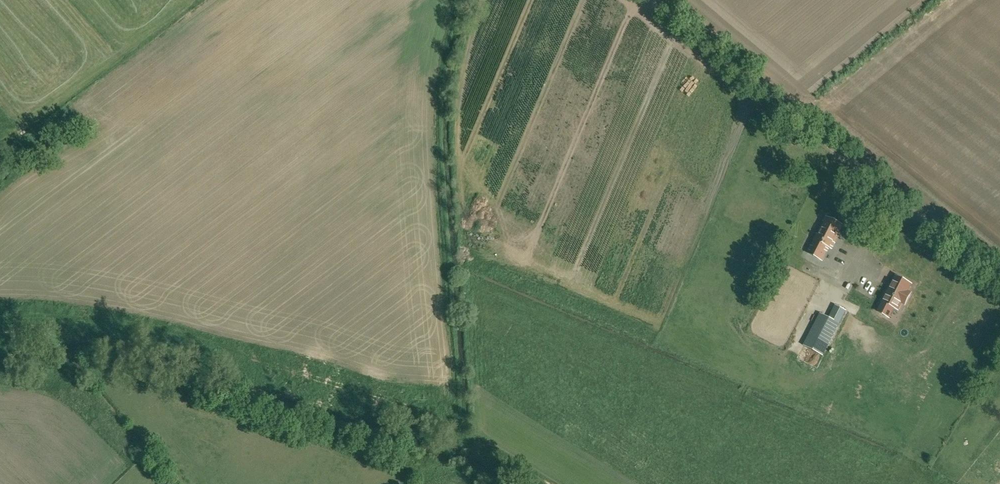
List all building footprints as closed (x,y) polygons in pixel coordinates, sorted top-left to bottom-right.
[(836,236),(842,226),(825,217),(823,221),(824,222),(818,235),(817,234),(807,253),(822,260),(829,247),(832,249),(838,237),(836,236)] [(901,302),(905,304),(910,293),(906,291),(910,284),(895,276),(890,286),(878,311),(877,312),(889,318),(894,308),(898,310),(901,302)] [(804,344),(823,354),(845,311),(835,306),(829,319),(820,314),(804,344)]
